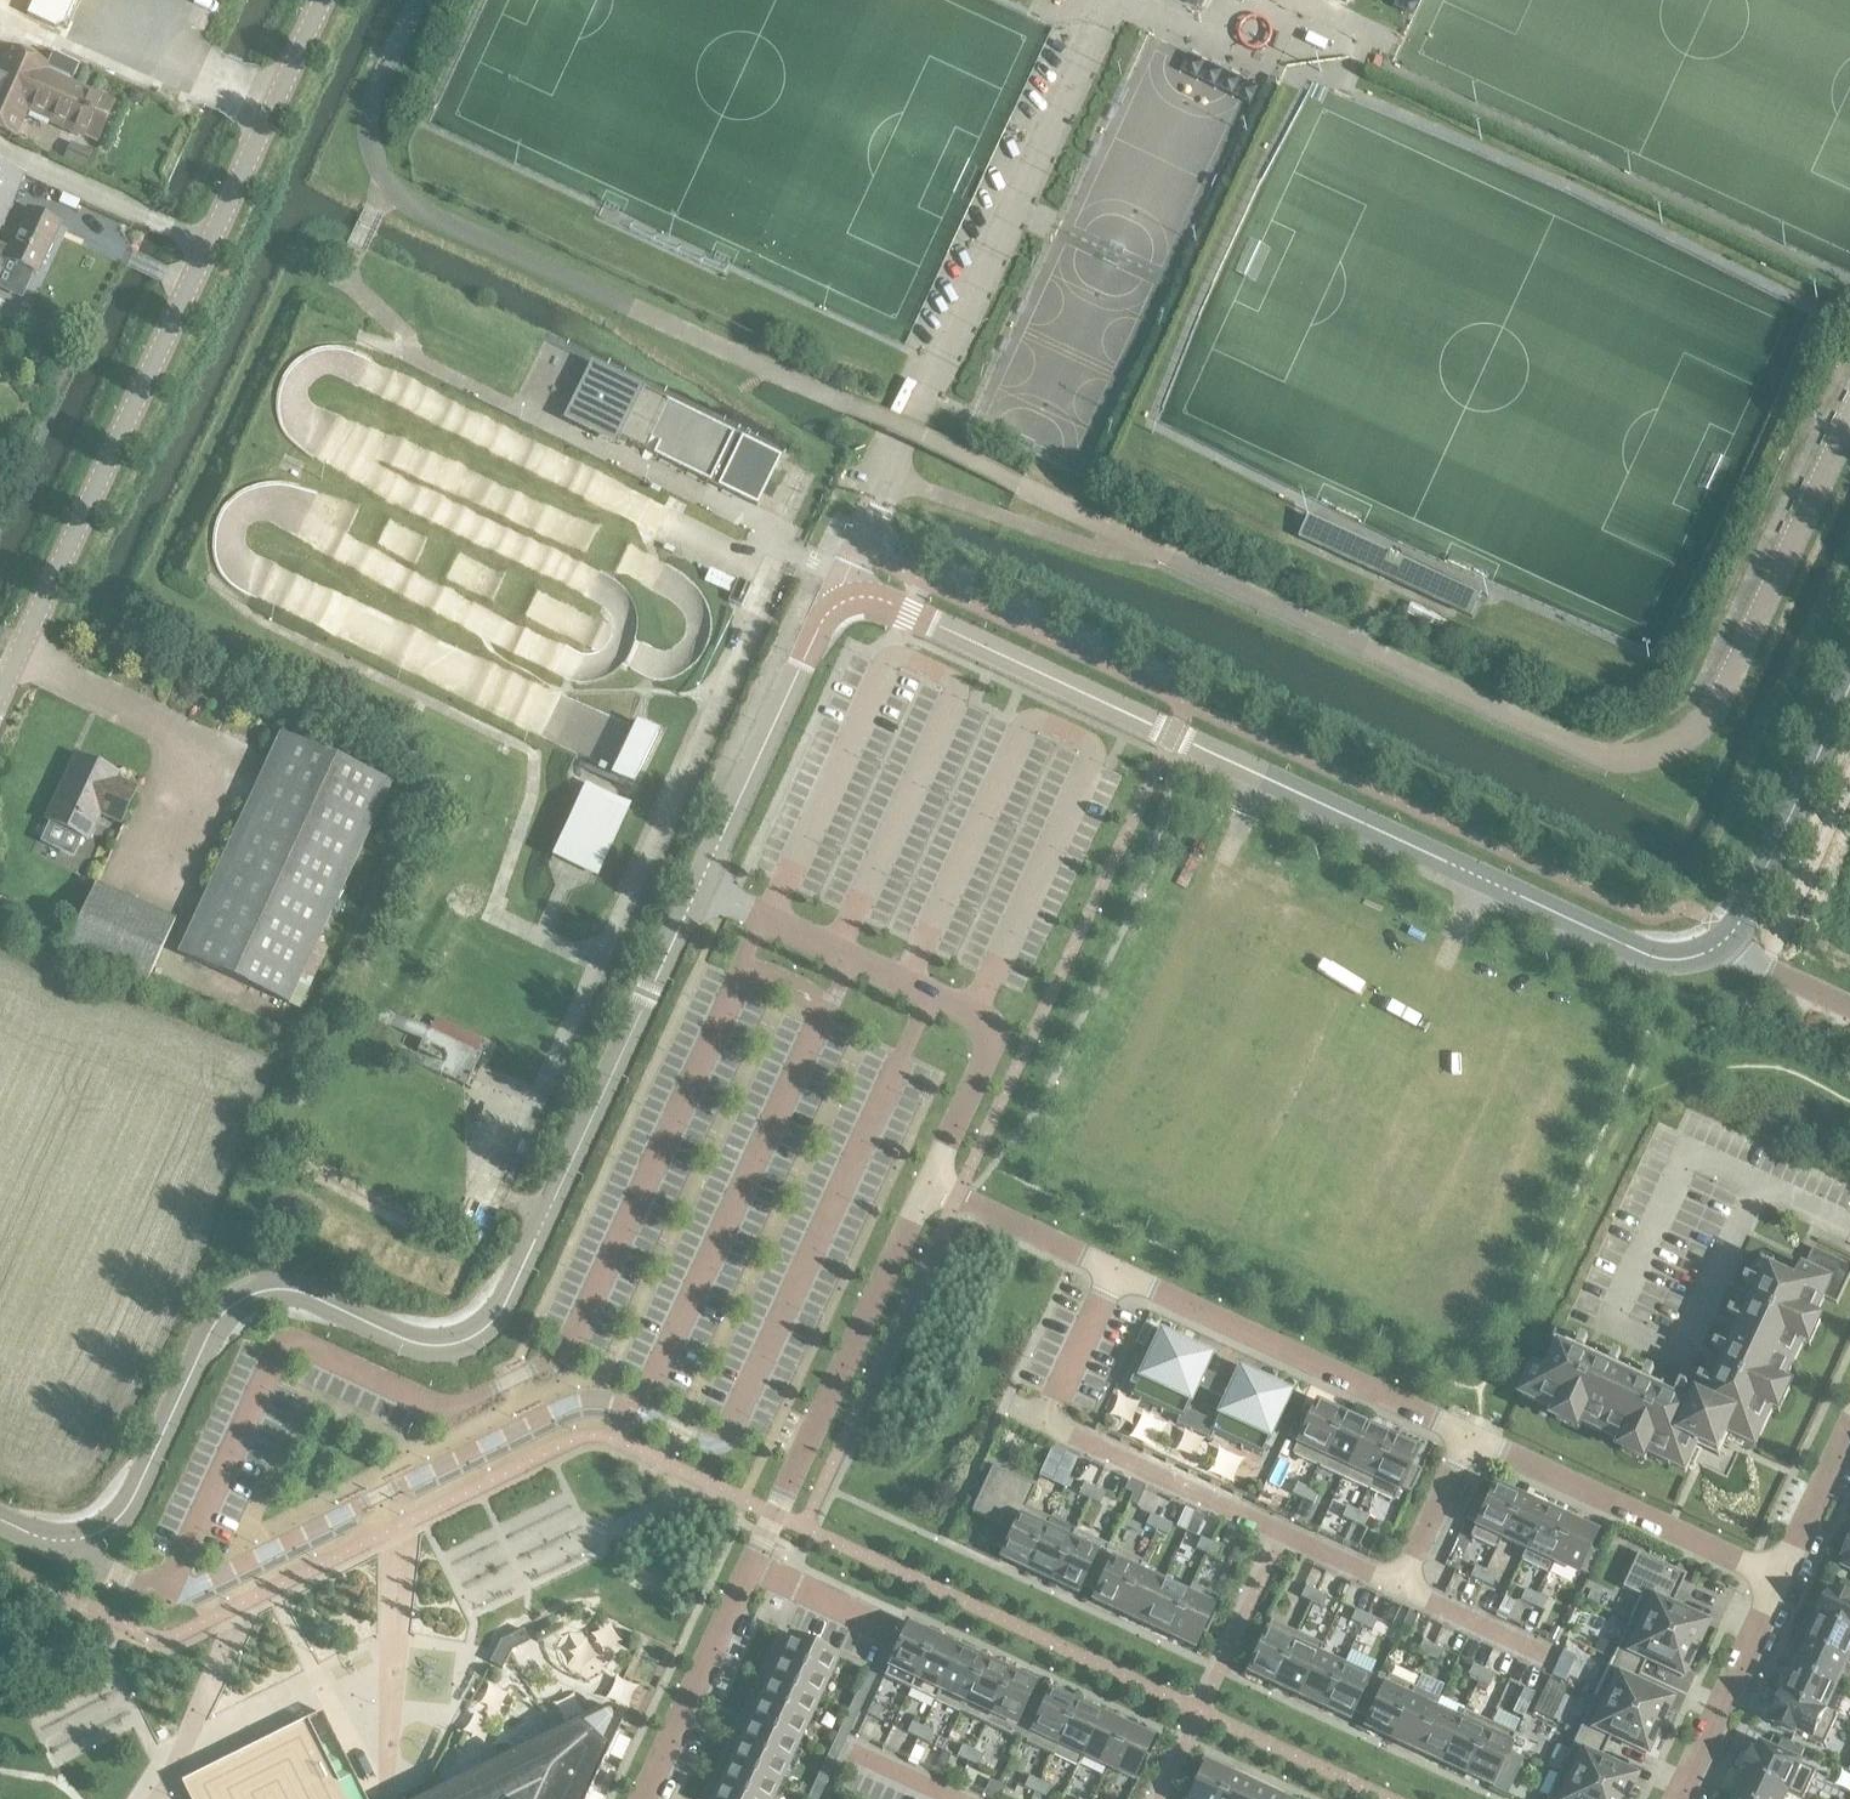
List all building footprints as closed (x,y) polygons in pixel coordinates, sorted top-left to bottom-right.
[(28,16),(55,29),(65,25),(77,0),(36,0),(28,16)] [(14,136),(26,109),(66,127),(68,131),(79,136),(83,134),(98,140),(114,103),(70,83),(43,71),(46,65),(8,48),(0,66),(0,130),(14,136)] [(46,65),(43,71),(70,83),(78,65),(51,53),(46,65)] [(133,90),(127,102),(140,108),(146,95),(133,90)] [(70,144),(63,161),(85,171),(92,153),(70,144)] [(25,177),(0,166),(0,234),(25,177)] [(5,288),(22,295),(32,272),(38,274),(60,224),(29,210),(12,250),(5,265),(0,263),(0,285),(5,288)] [(594,367),(569,419),(617,443),(619,438),(645,452),(650,442),(660,446),(655,456),(759,508),(783,459),(594,367)] [(1394,582),(1474,620),(1483,601),(1484,597),(1311,517),(1301,539),(1394,582)] [(636,784),(661,730),(637,718),(611,772),(636,784)] [(289,1007),(290,1006),(392,787),(283,736),(180,956),(289,1007)] [(50,823),(55,825),(46,844),(75,858),(84,839),(91,842),(103,816),(122,825),(137,792),(118,783),(120,778),(80,759),(50,823)] [(605,873),(630,798),(584,782),(558,857),(605,873)] [(96,887),(66,953),(145,990),(176,924),(96,887)] [(468,1082),(489,1039),(439,1015),(434,1026),(399,1010),(393,1023),(429,1040),(420,1059),(468,1082)] [(1773,1410),(1774,1408),(1767,1405),(1776,1386),(1783,1389),(1804,1342),(1798,1339),(1807,1320),(1813,1323),(1824,1299),(1838,1305),(1849,1278),(1849,1266),(1814,1249),(1797,1286),(1772,1274),(1710,1407),(1699,1402),(1694,1413),(1562,1351),(1550,1376),(1535,1370),(1522,1397),(1562,1415),(1565,1409),(1584,1417),(1581,1424),(1628,1446),(1631,1439),(1650,1448),(1647,1455),(1686,1473),(1698,1447),(1720,1457),(1730,1435),(1756,1447),(1773,1410)] [(1759,1286),(1758,1285),(1749,1281),(1746,1287),(1756,1292),(1759,1286)] [(1743,1319),(1743,1318),(1733,1314),(1730,1320),(1740,1325),(1743,1319)] [(1239,1369),(1231,1386),(1204,1373),(1212,1356),(1159,1332),(1130,1396),(1179,1419),(1176,1424),(1210,1440),(1213,1434),(1262,1457),(1291,1393),(1239,1369)] [(1584,1341),(1579,1351),(1579,1352),(1585,1354),(1590,1344),(1584,1341)] [(1715,1353),(1725,1358),(1728,1352),(1718,1347),(1715,1353)] [(1617,1357),(1612,1366),(1612,1367),(1618,1370),(1623,1360),(1617,1357)] [(1650,1372),(1645,1382),(1651,1385),(1656,1375),(1650,1372)] [(1713,1385),(1712,1384),(1703,1380),(1700,1386),(1710,1391),(1713,1385)] [(1683,1387),(1678,1397),(1684,1400),(1689,1390),(1683,1387)] [(1318,1467),(1341,1416),(1315,1404),(1308,1419),(1298,1414),(1287,1437),(1298,1442),(1292,1455),(1318,1467)] [(1343,1479),(1366,1428),(1341,1416),(1318,1467),(1343,1479)] [(1368,1490),(1391,1440),(1366,1428),(1343,1479),(1368,1490)] [(1418,1452),(1391,1440),(1368,1490),(1394,1502),(1400,1489),(1411,1494),(1421,1471),(1411,1466),(1418,1452)] [(1001,1558),(1027,1570),(1050,1519),(1026,1508),(1036,1487),(992,1467),(971,1512),(1004,1528),(996,1546),(1004,1550),(1001,1558)] [(1059,1472),(1053,1483),(1064,1489),(1070,1477),(1059,1472)] [(1133,1494),(1138,1483),(1130,1479),(1124,1490),(1133,1494)] [(1137,1507),(1146,1486),(1138,1483),(1133,1494),(1129,1503),(1137,1507)] [(1090,1500),(1095,1489),(1084,1484),(1079,1495),(1090,1500)] [(1302,1500),(1308,1489),(1297,1484),(1292,1495),(1302,1500)] [(1496,1550),(1520,1499),(1494,1487),(1487,1501),(1476,1496),(1466,1520),(1476,1525),(1470,1538),(1496,1550)] [(1105,1494),(1095,1489),(1090,1500),(1100,1505),(1105,1494)] [(1318,1494),(1308,1489),(1302,1500),(1313,1505),(1318,1494)] [(1521,1561),(1545,1511),(1520,1499),(1496,1550),(1497,1550),(1502,1539),(1526,1550),(1521,1561)] [(1353,1523),(1358,1512),(1347,1507),(1342,1518),(1353,1523)] [(1546,1573),(1570,1522),(1545,1511),(1521,1561),(1546,1573)] [(1369,1517),(1358,1512),(1353,1523),(1363,1528),(1369,1517)] [(1156,1531),(1162,1520),(1151,1515),(1146,1526),(1156,1531)] [(1052,1582),(1070,1542),(1046,1531),(1051,1520),(1050,1519),(1027,1570),(1052,1582)] [(1172,1525),(1162,1520),(1156,1531),(1167,1536),(1172,1525)] [(1596,1534),(1570,1522),(1546,1573),(1547,1573),(1552,1562),(1578,1574),(1578,1572),(1589,1577),(1600,1554),(1589,1549),(1596,1534)] [(1207,1555),(1212,1544),(1201,1539),(1196,1550),(1207,1555)] [(1089,1589),(1108,1548),(1107,1548),(1102,1559),(1096,1556),(1096,1554),(1070,1542),(1052,1582),(1078,1594),(1082,1586),(1089,1589)] [(1223,1549),(1212,1544),(1207,1555),(1217,1560),(1223,1549)] [(1119,1613),(1142,1562),(1116,1550),(1115,1552),(1108,1548),(1089,1589),(1096,1593),(1093,1601),(1119,1613)] [(1686,1576),(1638,1554),(1622,1589),(1641,1598),(1630,1621),(1696,1652),(1705,1633),(1692,1628),(1696,1620),(1671,1608),(1686,1576)] [(1144,1625),(1162,1585),(1138,1573),(1143,1562),(1142,1562),(1119,1613),(1144,1625)] [(1481,1583),(1486,1572),(1475,1567),(1470,1578),(1481,1583)] [(1497,1577),(1486,1572),(1481,1583),(1492,1588),(1497,1577)] [(1169,1636),(1192,1585),(1187,1596),(1162,1585),(1144,1625),(1169,1636)] [(1219,1598),(1192,1585),(1169,1636),(1195,1648),(1202,1634),(1206,1636),(1217,1612),(1213,1611),(1219,1598)] [(1312,1603),(1317,1592),(1306,1587),(1301,1598),(1312,1603)] [(1531,1606),(1536,1595),(1525,1590),(1520,1601),(1531,1606)] [(1591,1590),(1587,1601),(1597,1606),(1602,1595),(1591,1590)] [(1837,1591),(1836,1595),(1832,1593),(1819,1619),(1849,1633),(1849,1597),(1837,1591)] [(1327,1597),(1317,1592),(1312,1603),(1322,1608),(1327,1597)] [(1547,1600),(1536,1595),(1531,1606),(1542,1611),(1547,1600)] [(1505,1597),(1496,1617),(1506,1621),(1515,1602),(1505,1597)] [(1411,1609),(1403,1625),(1411,1629),(1419,1613),(1411,1609)] [(1362,1627),(1367,1616),(1356,1611),(1351,1622),(1362,1627)] [(1377,1621),(1367,1616),(1362,1627),(1372,1632),(1377,1621)] [(1819,1619),(1819,1620),(1820,1620),(1809,1644),(1849,1664),(1849,1633),(1819,1619)] [(1687,1671),(1696,1652),(1630,1621),(1612,1660),(1641,1673),(1646,1661),(1671,1673),(1675,1665),(1687,1671)] [(1274,1685),(1297,1634),(1271,1622),(1265,1635),(1261,1633),(1250,1656),(1254,1658),(1248,1673),(1274,1685)] [(910,1690),(934,1639),(907,1627),(884,1678),(910,1690)] [(1554,1627),(1548,1639),(1558,1644),(1564,1631),(1554,1627)] [(490,1663),(503,1670),(512,1652),(529,1644),(523,1631),(501,1642),(490,1663)] [(1299,1696),(1322,1646),(1297,1634),(1274,1685),(1299,1696)] [(837,1659),(790,1637),(715,1798),(772,1798),(837,1659)] [(935,1701),(959,1651),(934,1639),(910,1690),(911,1690),(916,1679),(940,1690),(935,1701)] [(1428,1658),(1434,1647),(1423,1642),(1418,1653),(1428,1658)] [(1848,1664),(1849,1665),(1849,1664),(1809,1644),(1797,1670),(1848,1693),(1848,1692),(1837,1687),(1848,1664)] [(1324,1708),(1342,1668),(1318,1657),(1323,1646),(1322,1646),(1299,1696),(1324,1708)] [(1444,1652),(1434,1647),(1428,1658),(1439,1663),(1444,1652)] [(1554,1673),(1569,1679),(1578,1652),(1564,1647),(1554,1673)] [(960,1713),(984,1662),(959,1651),(935,1701),(960,1713)] [(1635,1685),(1641,1673),(1612,1660),(1594,1698),(1660,1729),(1669,1710),(1657,1704),(1660,1696),(1635,1685)] [(986,1725),(1010,1674),(984,1662),(960,1713),(986,1725)] [(1479,1681),(1484,1670),(1473,1665),(1468,1676),(1479,1681)] [(1361,1716),(1380,1675),(1379,1675),(1374,1686),(1367,1683),(1368,1681),(1342,1668),(1324,1708),(1350,1720),(1353,1712),(1361,1716)] [(1489,1686),(1494,1675),(1484,1670),(1479,1681),(1489,1686)] [(1837,1717),(1848,1693),(1797,1670),(1786,1694),(1785,1693),(1785,1694),(1837,1719),(1838,1718),(1837,1717)] [(867,1673),(860,1687),(870,1691),(876,1677),(867,1673)] [(1035,1686),(1010,1674),(986,1725),(1012,1737),(1012,1735),(1019,1738),(1038,1697),(1031,1694),(1035,1686)] [(1391,1739),(1414,1689),(1388,1677),(1387,1678),(1380,1675),(1361,1716),(1368,1719),(1364,1727),(1391,1739)] [(618,1679),(614,1698),(633,1702),(637,1683),(618,1679)] [(863,1706),(870,1691),(860,1687),(853,1701),(863,1706)] [(1416,1751),(1434,1711),(1410,1700),(1415,1689),(1414,1689),(1391,1739),(1416,1751)] [(1519,1700),(1530,1705),(1535,1694),(1524,1689),(1519,1700)] [(1053,1756),(1076,1705),(1050,1693),(1046,1701),(1038,1697),(1019,1738),(1027,1742),(1026,1744),(1053,1756)] [(1825,1745),(1837,1719),(1785,1694),(1773,1720),(1777,1722),(1775,1726),(1795,1735),(1797,1732),(1825,1745)] [(1542,1696),(1534,1713),(1552,1721),(1560,1704),(1542,1696)] [(1652,1747),(1660,1729),(1594,1698),(1577,1736),(1605,1750),(1611,1738),(1636,1749),(1639,1742),(1652,1747)] [(856,1720),(863,1706),(853,1701),(847,1715),(856,1720)] [(872,1704),(867,1715),(878,1720),(883,1709),(872,1704)] [(1078,1768),(1101,1717),(1076,1705),(1053,1756),(1078,1768)] [(592,1791),(591,1790),(605,1759),(606,1758),(607,1759),(612,1747),(611,1746),(620,1727),(621,1723),(621,1719),(619,1716),(617,1713),(614,1711),(611,1710),(607,1710),(603,1711),(599,1713),(603,1723),(563,1743),(558,1733),(535,1745),(534,1744),(522,1750),(523,1751),(496,1764),(495,1763),(483,1769),(484,1770),(426,1798),(588,1798),(592,1791)] [(1441,1763),(1464,1712),(1459,1723),(1434,1711),(1416,1751),(1441,1763)] [(1466,1774),(1489,1724),(1464,1712),(1441,1763),(1466,1774)] [(850,1734),(856,1720),(847,1715),(840,1730),(850,1734)] [(1108,1768),(1126,1729),(1101,1717),(1078,1768),(1083,1757),(1108,1768)] [(307,1721),(196,1776),(207,1798),(346,1798),(307,1721)] [(918,1739),(923,1728),(912,1723),(907,1734),(918,1739)] [(1492,1787),(1515,1736),(1489,1724),(1466,1774),(1492,1787)] [(934,1733),(923,1728),(918,1739),(929,1744),(934,1733)] [(1152,1740),(1126,1729),(1108,1768),(1134,1780),(1135,1778),(1139,1780),(1150,1757),(1145,1755),(1152,1740)] [(843,1748),(850,1734),(840,1730),(833,1744),(843,1748)] [(1605,1750),(1577,1736),(1559,1774),(1612,1798),(1628,1798),(1634,1787),(1621,1781),(1625,1773),(1600,1761),(1605,1750)] [(836,1763),(843,1748),(833,1744),(827,1758),(836,1763)] [(969,1763),(974,1751),(962,1746),(957,1757),(969,1763)] [(1804,1798),(1817,1772),(1762,1746),(1758,1755),(1754,1752),(1745,1772),(1804,1798)] [(984,1756),(974,1751),(969,1763),(979,1767),(984,1756)] [(830,1777),(836,1763),(827,1758),(820,1773),(830,1777)] [(1231,1777),(1205,1765),(1198,1780),(1194,1778),(1184,1798),(1221,1798),(1231,1777)] [(1788,1793),(1802,1798),(1804,1798),(1745,1772),(1744,1773),(1749,1775),(1737,1798),(1738,1798),(1785,1798),(1788,1793)] [(823,1791),(830,1777),(820,1773),(814,1787),(823,1791)] [(1559,1774),(1547,1798),(1612,1798),(1559,1774)] [(1035,1793),(1040,1782),(1029,1777),(1024,1788),(1035,1793)] [(1256,1789),(1231,1777),(1221,1798),(1251,1798),(1256,1789)] [(1051,1787),(1040,1782),(1035,1793),(1046,1798),(1051,1787)] [(823,1791),(814,1787),(808,1798),(820,1798),(823,1791)] [(1256,1789),(1251,1798),(1278,1798),(1256,1789)]
